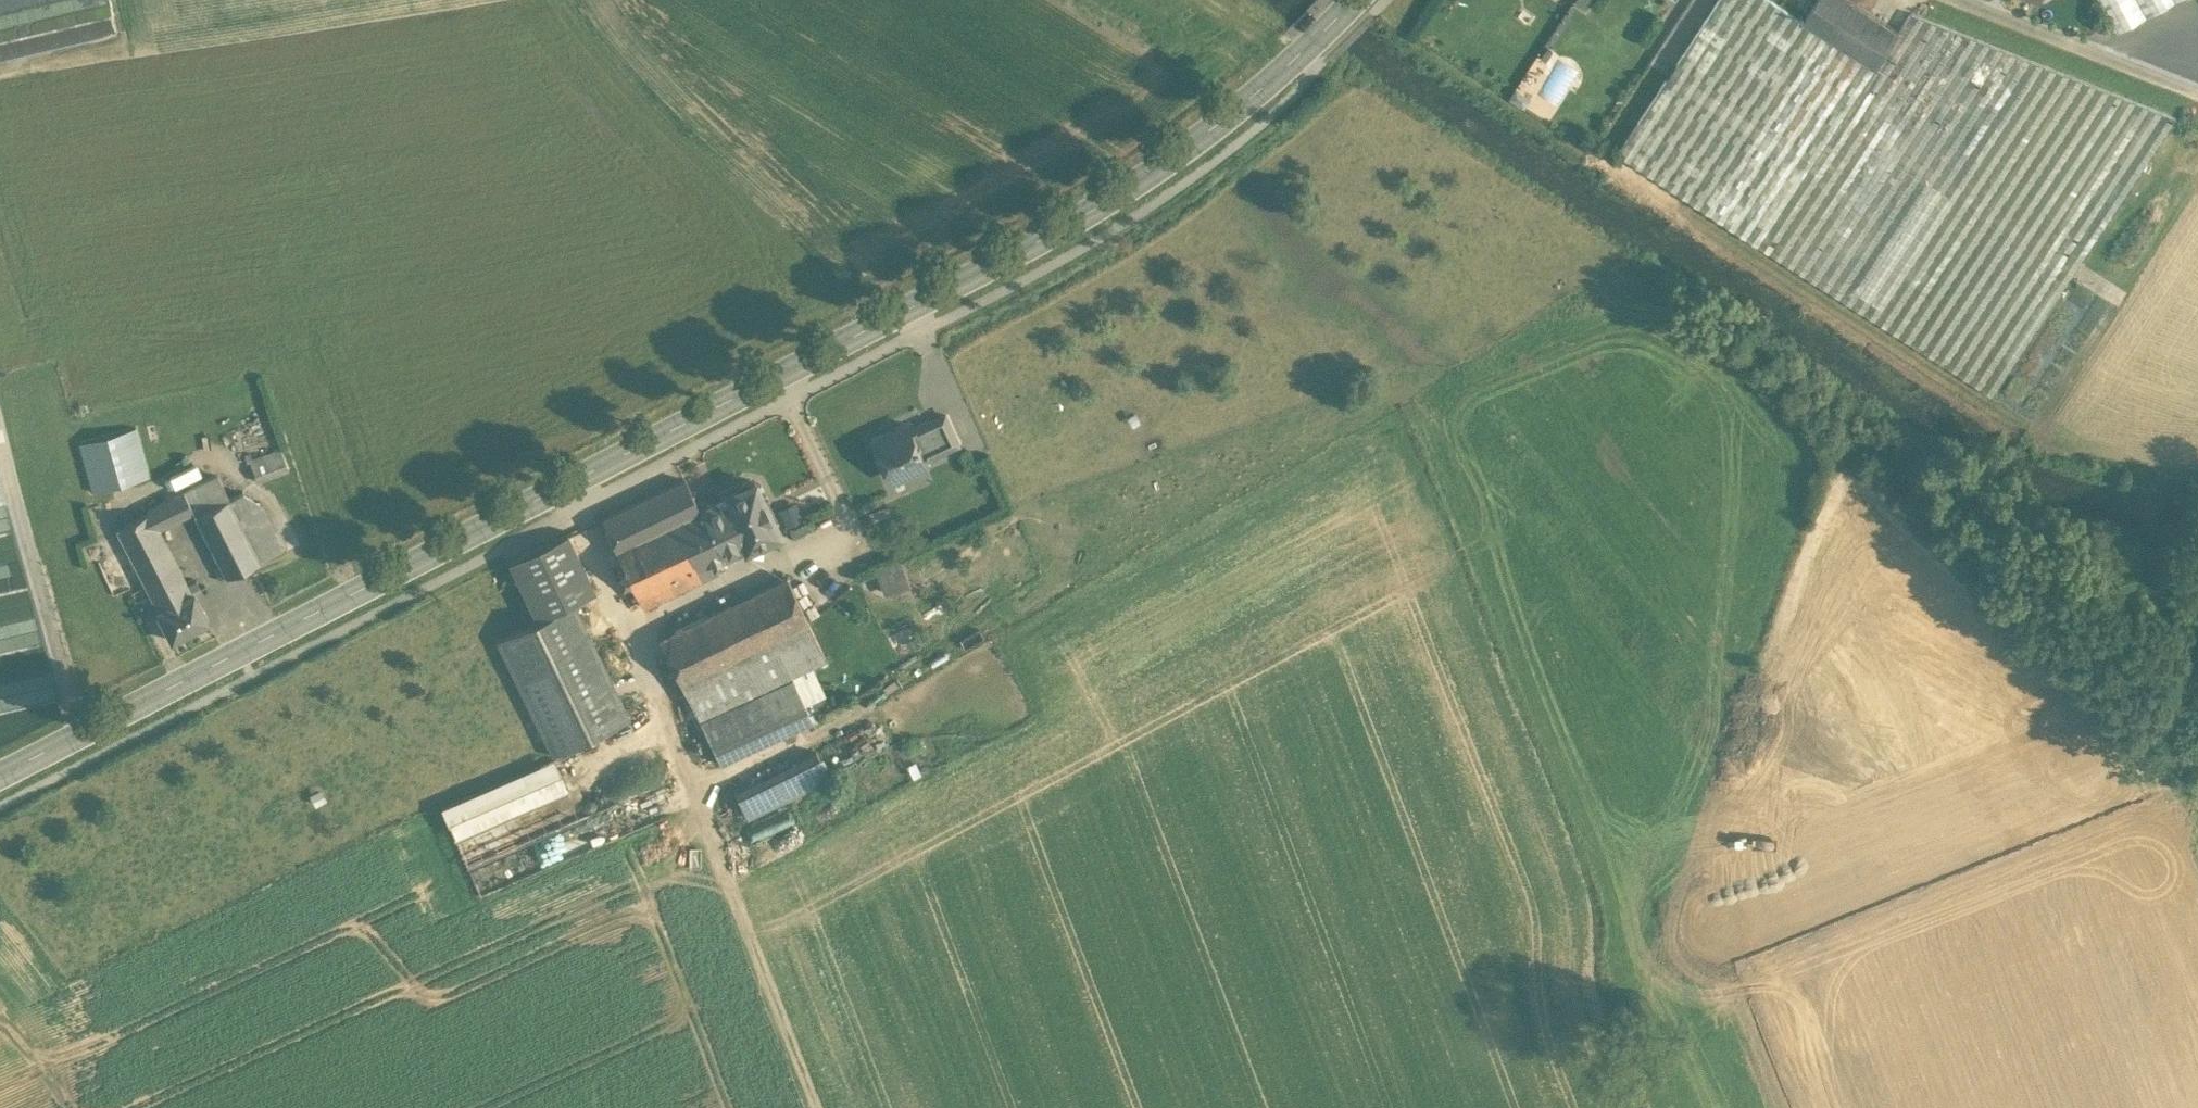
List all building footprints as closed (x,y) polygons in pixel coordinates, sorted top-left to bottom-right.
[(1912,11),(1899,29),(1874,67),(1862,60),(1864,57),(1803,19),(1803,18),(1776,0),(1718,0),(1618,151),(1993,394),(2177,116),(1912,11)] [(1854,0),(1815,0),(1803,18),(1803,19),(1864,57),(1862,60),(1874,67),(1899,29),(1854,0)] [(2118,30),(2172,0),(2102,0),(2118,30)] [(111,343),(56,358),(97,503),(151,487),(111,343)] [(946,413),(928,421),(932,432),(929,433),(939,452),(960,442),(946,413)] [(928,421),(912,428),(910,422),(875,438),(892,474),(899,476),(924,465),(926,458),(939,452),(929,433),(932,432),(928,421)] [(280,446),(246,458),(254,480),(288,468),(280,446)] [(219,476),(185,493),(192,509),(195,514),(229,497),(219,476)] [(685,478),(602,517),(643,605),(718,570),(714,561),(722,557),(699,507),(685,478)] [(752,480),(746,478),(741,481),(739,487),(719,496),(720,497),(699,507),(722,557),(744,547),(745,548),(758,542),(778,533),(780,532),(755,479),(752,480)] [(282,547),(252,486),(229,497),(260,558),(282,547)] [(185,493),(150,510),(158,526),(192,509),(185,493)] [(229,497),(195,514),(225,575),(260,558),(229,497)] [(158,526),(150,510),(117,527),(158,608),(194,590),(194,591),(204,586),(192,561),(179,567),(158,526)] [(567,532),(509,560),(537,620),(574,602),(574,601),(596,591),(567,532)] [(778,533),(758,542),(762,553),(783,544),(778,533)] [(876,566),(885,590),(910,581),(901,556),(876,566)] [(787,575),(659,637),(681,682),(808,620),(787,575)] [(158,608),(157,609),(171,637),(208,618),(194,591),(194,590),(158,608)] [(537,620),(497,639),(552,754),(629,717),(574,602),(537,620)] [(808,620),(681,682),(698,718),(791,675),(826,658),(808,620)] [(791,675),(698,718),(720,761),(812,719),(791,675)] [(816,750),(734,790),(747,815),(829,775),(816,750)] [(555,757),(442,806),(468,865),(582,816),(555,757)] [(582,816),(468,865),(481,894),(662,817),(649,787),(582,816)] [(758,839),(736,846),(744,867),(804,845),(792,812),(753,826),(758,839)]
